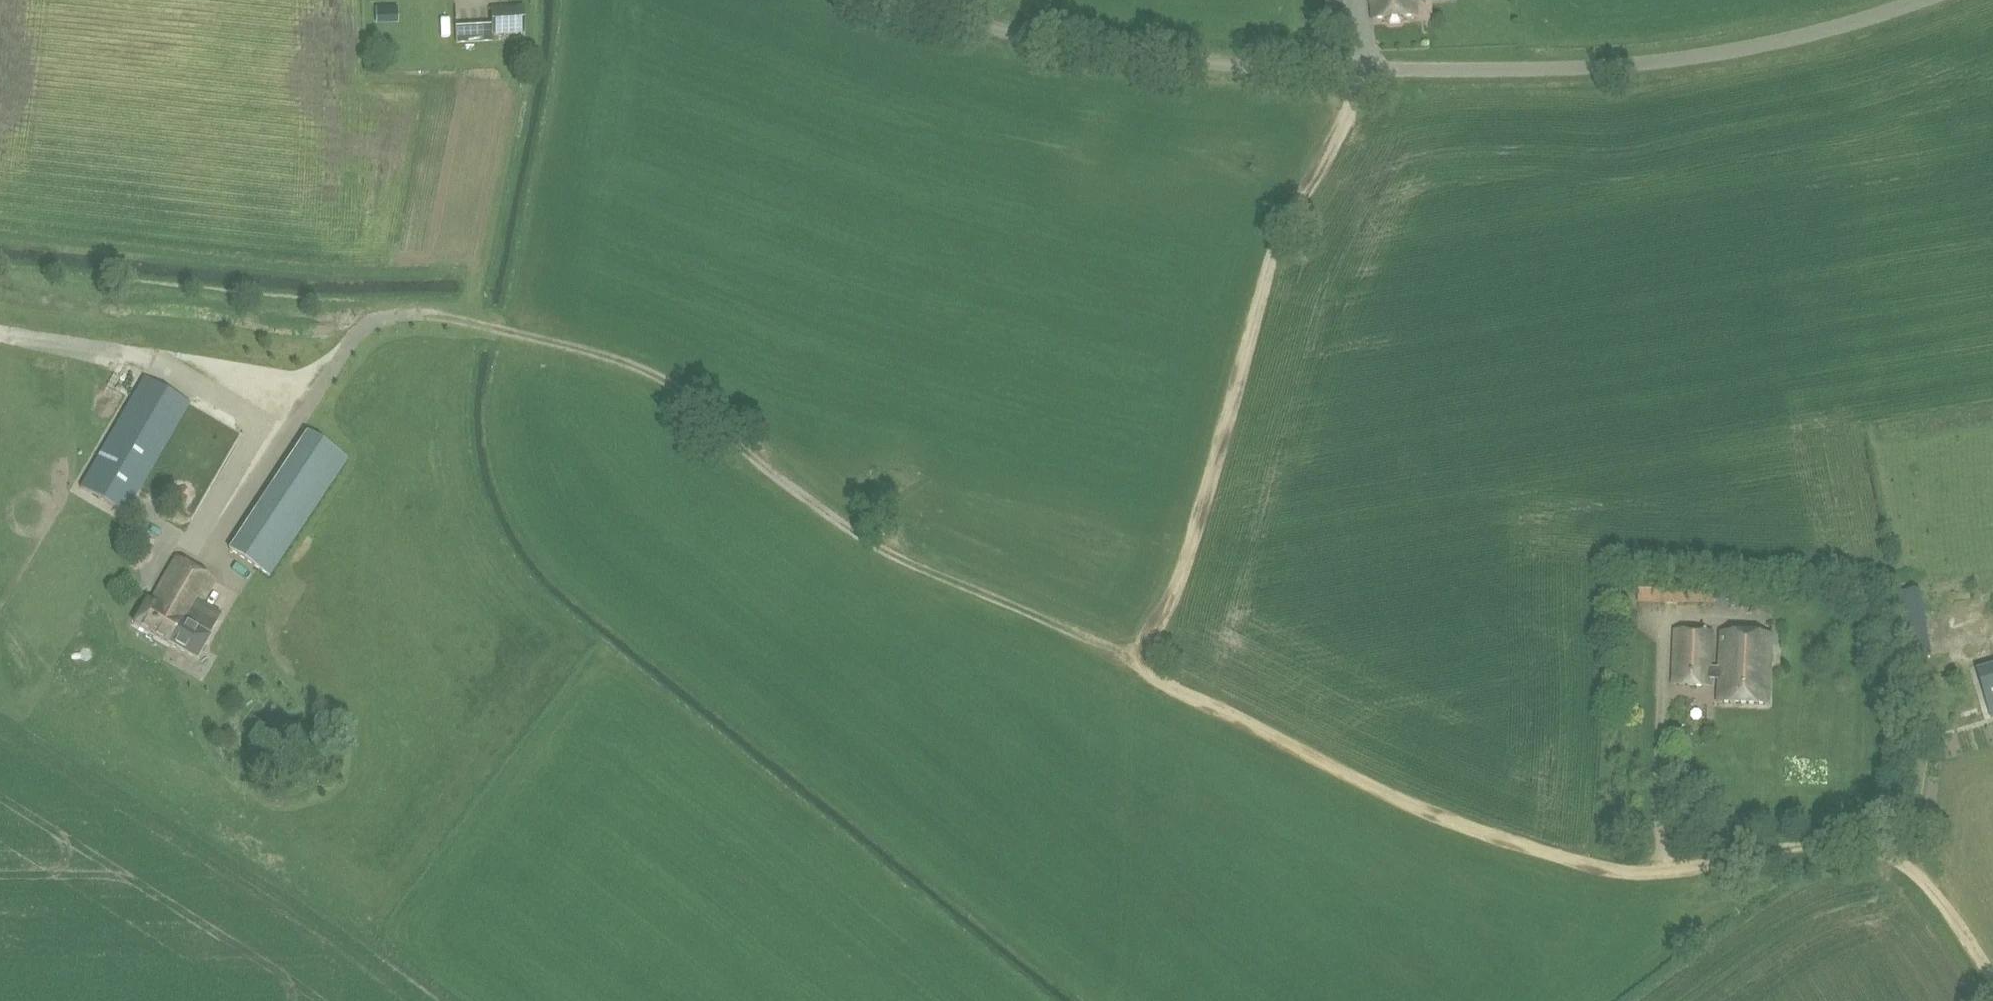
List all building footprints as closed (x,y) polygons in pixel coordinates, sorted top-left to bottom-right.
[(1416,16),(1415,0),(1371,0),(1373,19),(1416,16)] [(525,23),(524,4),(490,6),(491,26),(492,26),(492,35),(526,33),(525,23)] [(372,44),(391,45),(391,36),(373,35),(372,44)] [(126,514),(189,404),(144,377),(81,488),(126,514)] [(307,433),(229,549),(269,576),(347,460),(307,433)] [(190,626),(191,626),(189,625),(215,580),(176,558),(150,603),(147,601),(134,623),(168,643),(181,620),(190,626)] [(210,636),(191,626),(190,626),(181,620),(168,643),(197,659),(210,636)] [(1932,655),(1926,623),(1905,627),(1910,658),(1932,655)] [(1675,631),(1673,685),(1709,687),(1709,679),(1719,679),(1718,703),(1769,705),(1772,635),(1721,633),(1720,668),(1710,668),(1711,632),(1675,631)] [(1992,718),(1992,667),(1978,672),(1992,718)]
